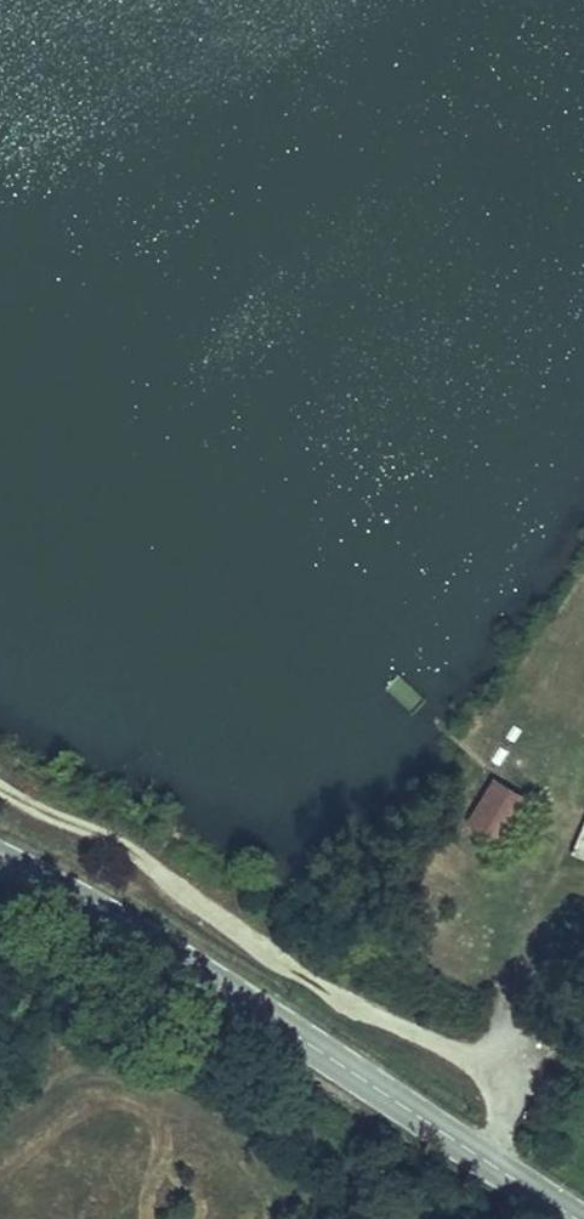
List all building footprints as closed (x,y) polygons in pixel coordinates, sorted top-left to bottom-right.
[(527,794),(499,775),(472,815),(500,833),(527,794)] [(575,857),(583,859),(583,823),(575,857)]
